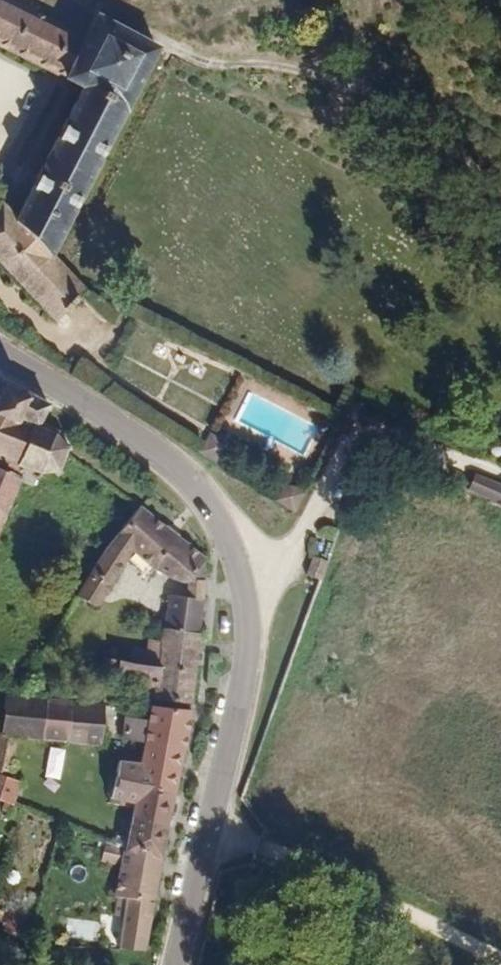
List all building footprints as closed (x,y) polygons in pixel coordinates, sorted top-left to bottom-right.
[(72,78),(90,39),(1,0),(0,0),(0,46),(72,78)] [(64,264),(164,54),(159,48),(124,32),(117,25),(103,18),(73,82),(85,94),(71,108),(22,211),(10,206),(0,216),(0,264),(61,326),(94,294),(64,264)] [(66,462),(57,450),(61,445),(57,440),(51,445),(46,441),(54,421),(16,401),(0,393),(0,487),(20,495),(27,493),(29,500),(33,499),(32,492),(54,488),(56,494),(60,493),(59,489),(71,468),(76,466),(73,460),(66,462)] [(20,495),(0,487),(0,548),(20,495)] [(489,528),(500,503),(500,502),(479,495),(468,517),(489,528)] [(500,534),(500,503),(489,528),(500,534)] [(209,601),(212,577),(145,526),(112,567),(83,614),(108,625),(136,579),(163,595),(197,599),(209,601)] [(314,581),(326,585),(332,566),(320,563),(314,581)] [(195,616),(207,618),(209,601),(197,599),(195,616)] [(173,648),(204,651),(207,618),(195,616),(177,614),(173,648)] [(135,677),(163,681),(167,647),(138,644),(135,677)] [(159,715),(197,719),(204,651),(173,648),(170,682),(163,681),(135,677),(122,675),(110,695),(161,702),(159,715)] [(98,715),(109,716),(110,705),(105,704),(98,715)] [(9,746),(24,753),(29,715),(20,713),(12,738),(9,746)] [(24,753),(48,757),(54,718),(29,715),(24,753)] [(48,757),(77,761),(84,722),(54,718),(48,757)] [(185,759),(190,760),(196,727),(159,720),(156,737),(134,734),(130,757),(151,762),(162,764),(161,771),(169,772),(171,765),(183,768),(185,759)] [(77,761),(112,765),(120,727),(95,724),(84,722),(77,761)] [(9,748),(9,746),(12,738),(5,735),(1,744),(9,748)] [(21,824),(28,804),(8,798),(24,753),(9,746),(9,748),(0,772),(0,815),(21,824)] [(147,785),(184,792),(188,769),(190,760),(185,759),(183,768),(171,765),(169,772),(161,771),(162,764),(151,762),(147,785)] [(140,823),(176,833),(180,813),(143,805),(147,785),(127,781),(119,819),(140,823)] [(143,805),(180,813),(184,792),(147,785),(143,805)] [(137,838),(173,848),(176,833),(140,823),(137,838)] [(23,841),(45,851),(51,836),(30,827),(23,841)] [(132,869),(167,877),(173,848),(137,838),(132,869)] [(125,964),(150,964),(167,877),(132,869),(113,861),(110,877),(130,882),(123,914),(126,915),(121,935),(129,937),(124,964),(125,964)]
